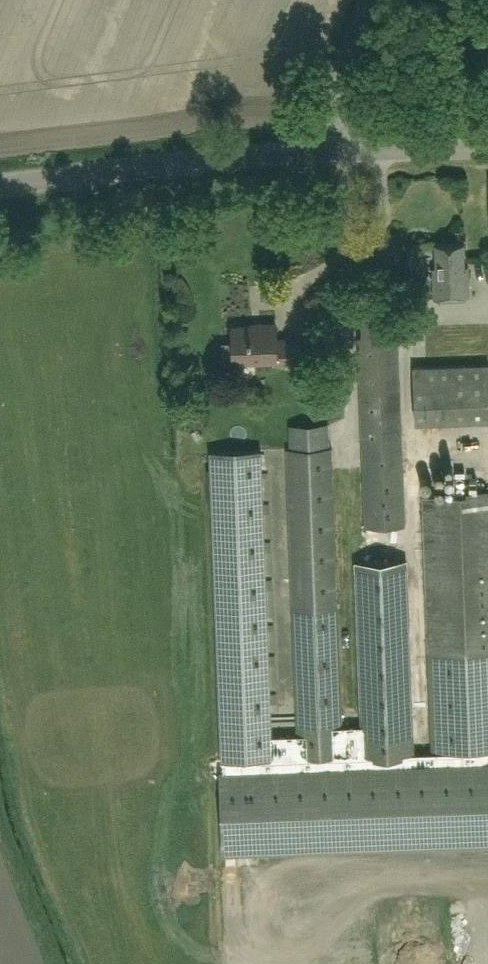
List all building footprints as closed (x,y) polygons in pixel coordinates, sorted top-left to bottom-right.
[(434,299),(469,298),(468,266),(465,266),(464,243),(435,244),(436,268),(433,268),(434,299)] [(276,363),(303,362),(303,338),(278,339),(278,325),(232,326),(233,362),(276,360),(276,363)] [(487,421),(487,364),(418,366),(419,422),(487,421)] [(309,425),(290,426),(291,449),(310,448),(309,425)] [(266,449),(214,451),(224,680),(247,679),(248,696),(276,695),(266,449)] [(357,566),(394,745),(431,738),(426,712),(428,711),(433,693),(464,687),(435,679),(472,672),(481,677),(477,685),(487,692),(487,690),(487,563),(480,558),(487,529),(487,502),(416,483),(439,598),(460,603),(464,622),(479,626),(466,646),(465,646),(435,652),(418,568),(401,557),(357,566)] [(339,725),(338,747),(368,748),(368,726),(339,725)] [(457,729),(458,738),(476,737),(475,728),(457,729)] [(307,752),(306,734),(282,735),(283,753),(307,752)] [(225,817),(226,852),(242,852),(243,865),(263,865),(263,853),(487,847),(487,810),(225,817)]
